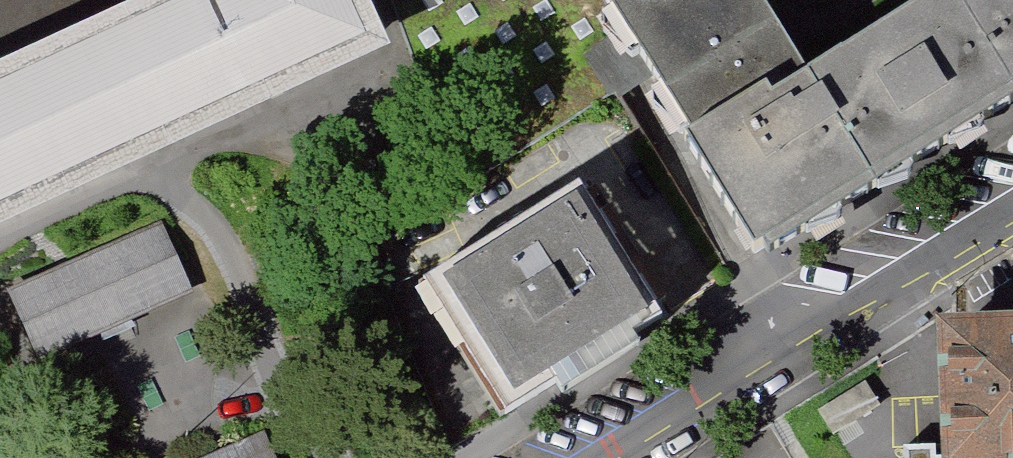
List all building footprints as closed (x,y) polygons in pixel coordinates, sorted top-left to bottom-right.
[(0,85),(0,251),(398,66),(367,0),(183,0),(0,85)] [(461,188),(649,77),(604,0),(393,0),(461,188)] [(684,136),(800,66),(760,0),(604,0),(649,77),(684,136)] [(684,136),(759,260),(992,117),(1012,104),(1012,0),(907,0),(800,66),(684,136)] [(663,315),(580,179),(419,278),(503,414),(553,384),(559,393),(641,343),(635,332),(663,315)] [(170,230),(14,298),(45,369),(201,301),(170,230)] [(935,322),(942,447),(905,449),(906,457),(1012,457),(1012,317),(935,322)] [(262,425),(189,457),(276,457),(262,425)]
